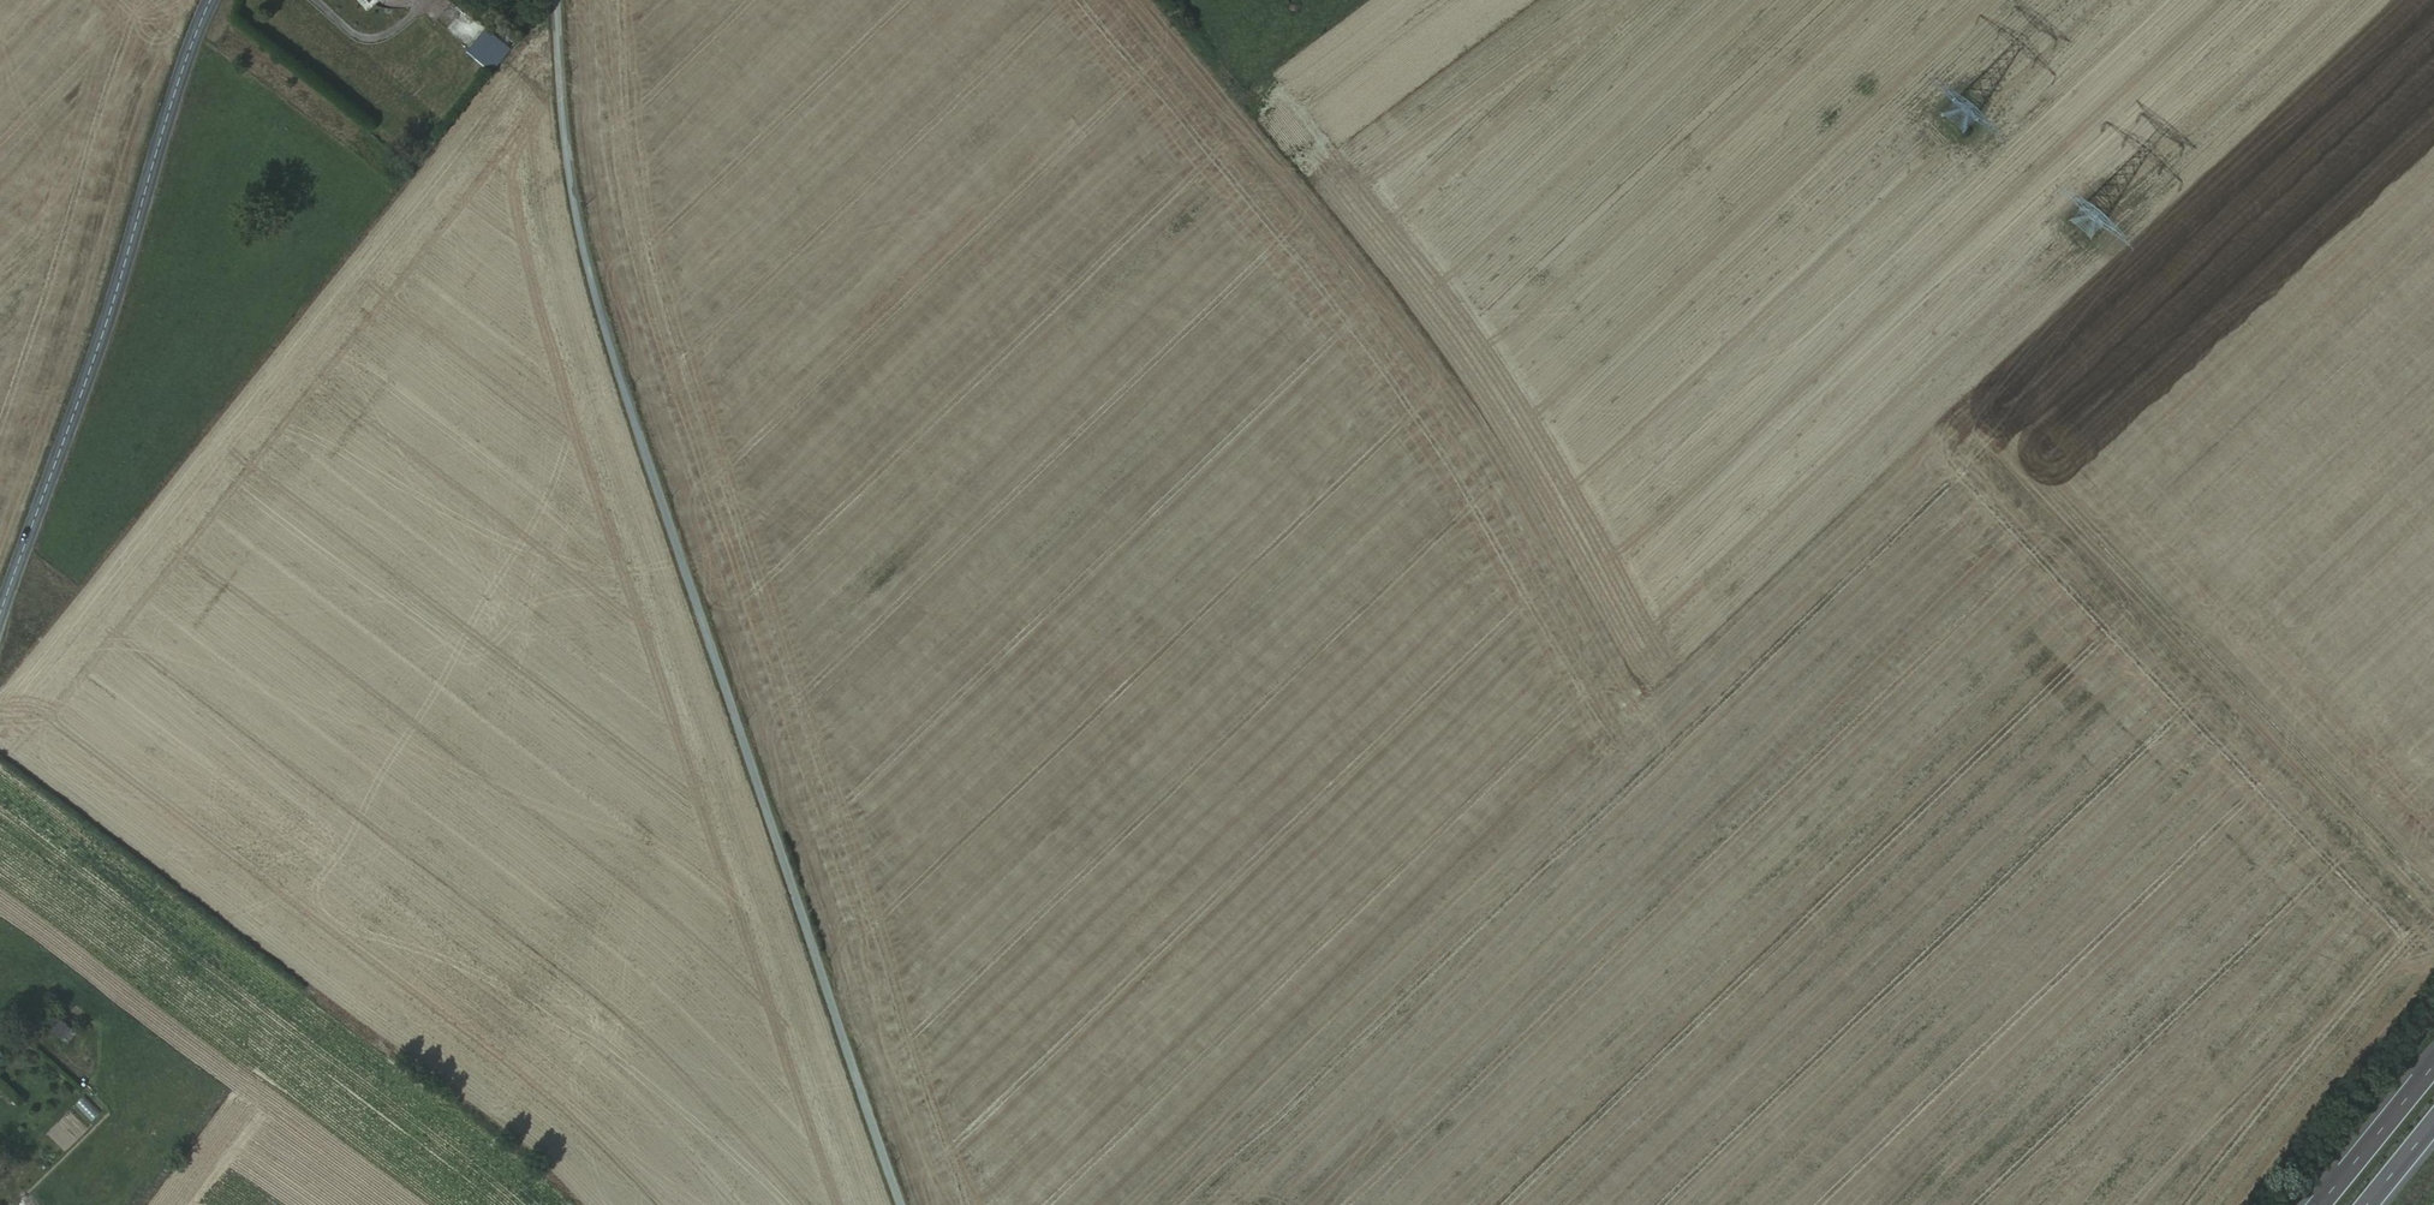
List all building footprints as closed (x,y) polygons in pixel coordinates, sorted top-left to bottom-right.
[(493,72),(510,50),(494,38),(477,59),(493,72)] [(52,1008),(63,1019),(68,1015),(57,1003),(52,1008)] [(53,1030),(63,1019),(52,1008),(41,1019),(53,1030)] [(65,1041),(74,1030),(63,1019),(53,1030),(65,1041)]
